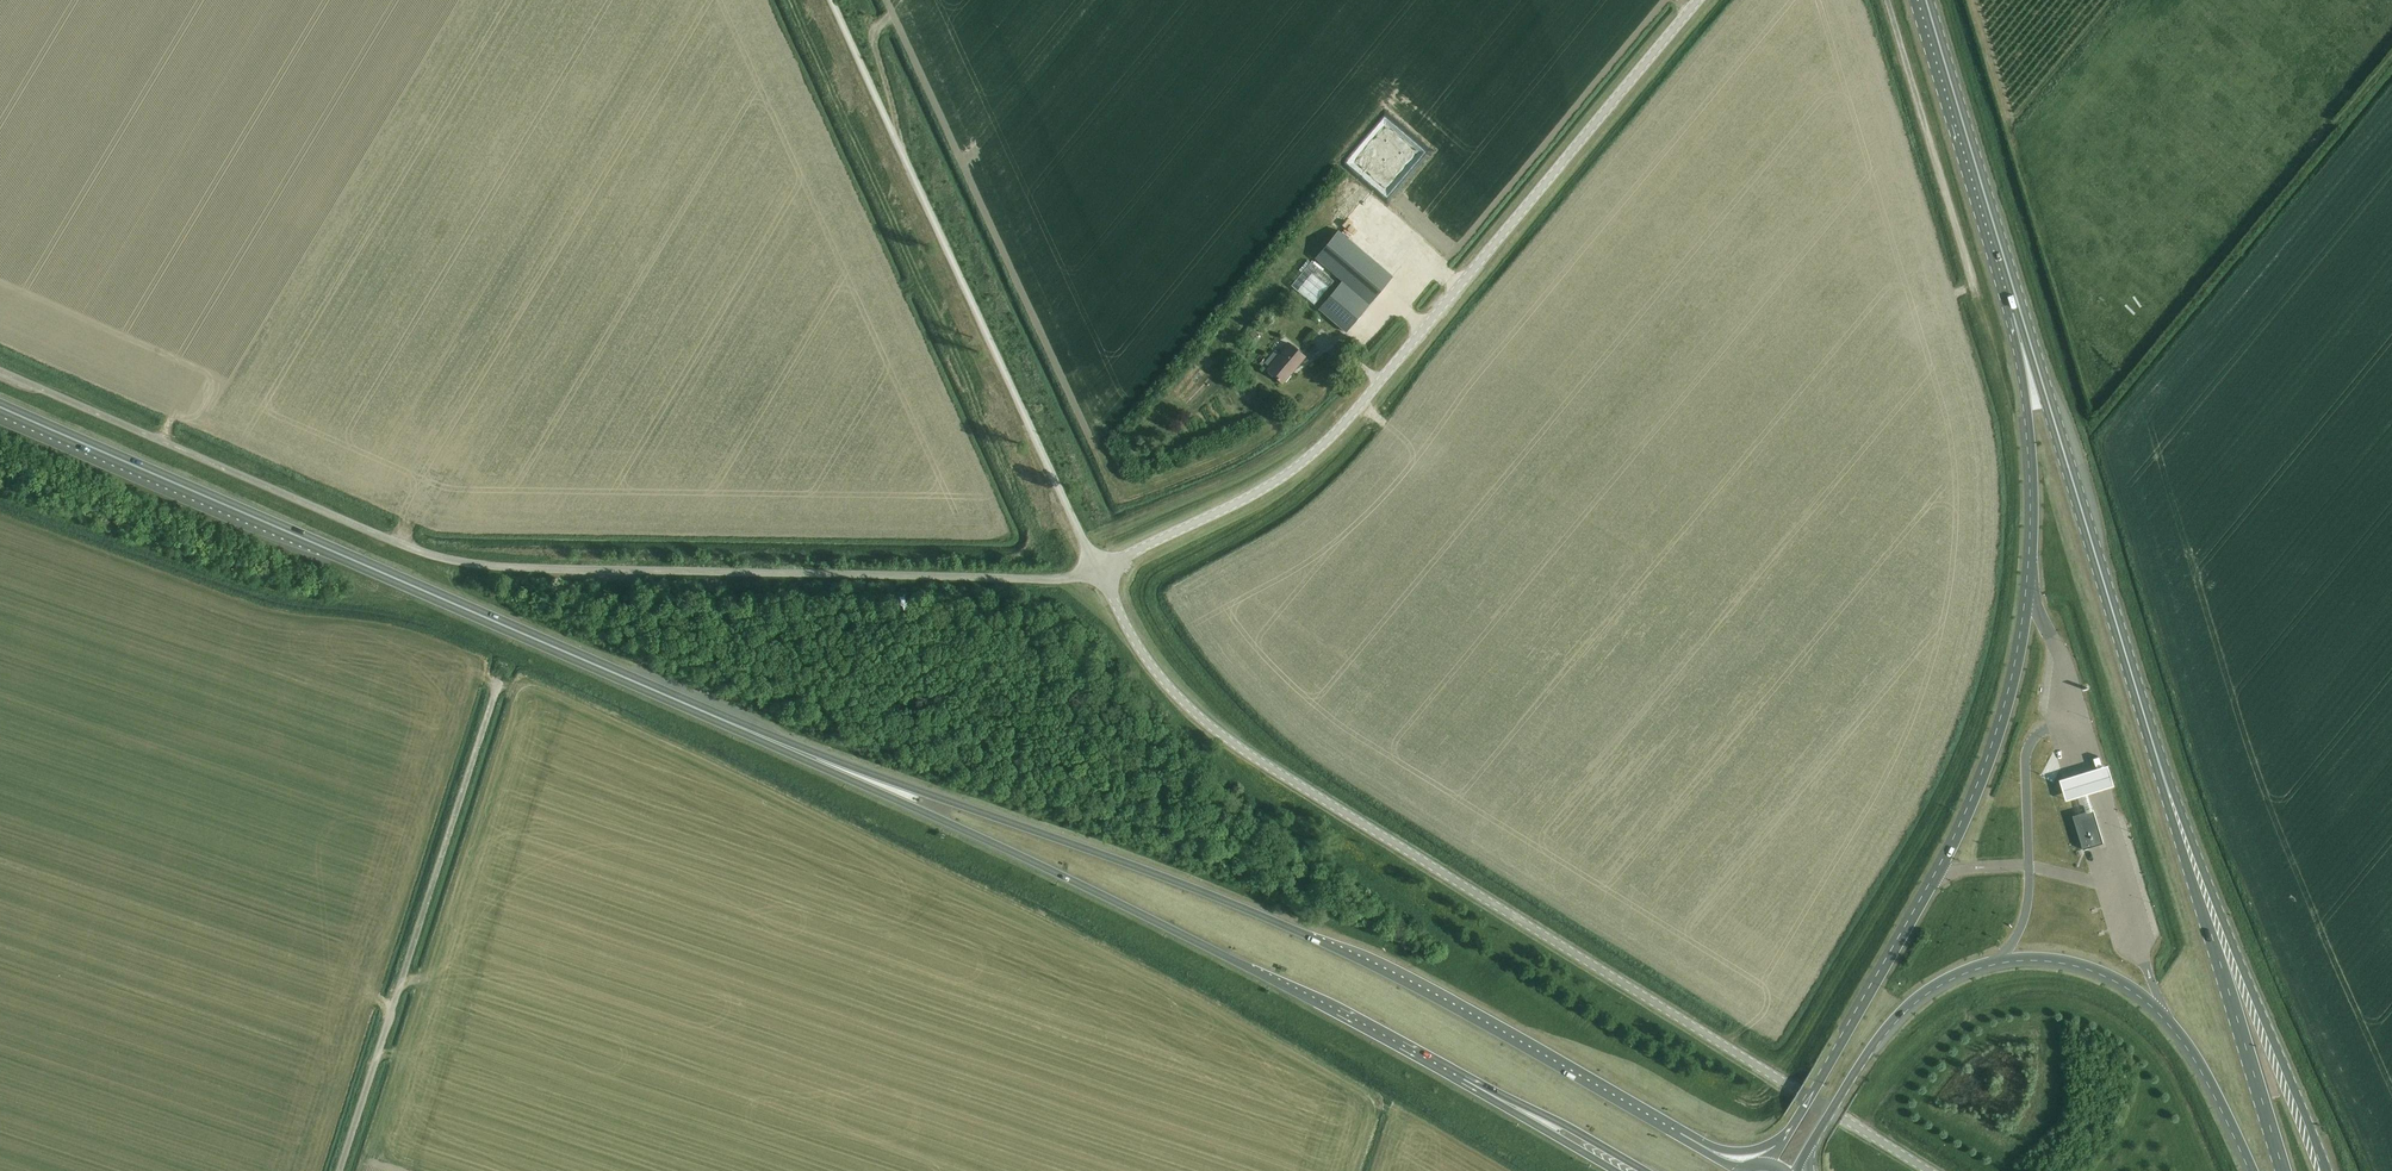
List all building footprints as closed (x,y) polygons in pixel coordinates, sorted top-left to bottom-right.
[(1345,163),(1386,198),(1426,151),(1384,116),(1345,163)] [(1316,259),(1342,281),(1318,310),(1346,333),(1392,278),(1338,232),(1316,259)] [(1311,260),(1290,286),(1313,306),(1335,280),(1311,260)] [(1269,359),(1292,332),(1286,327),(1263,354),(1269,359)] [(1267,372),(1283,385),(1305,357),(1289,344),(1267,372)] [(2116,788),(2109,766),(2059,782),(2066,803),(2082,798),(2087,814),(2093,812),(2093,810),(2093,809),(2089,796),(2116,788)] [(2074,815),(2073,816),(2083,849),(2104,843),(2093,809),(2093,810),(2093,812),(2074,818),(2074,815)] [(2151,932),(2159,935),(2165,918),(2157,915),(2151,932)]
